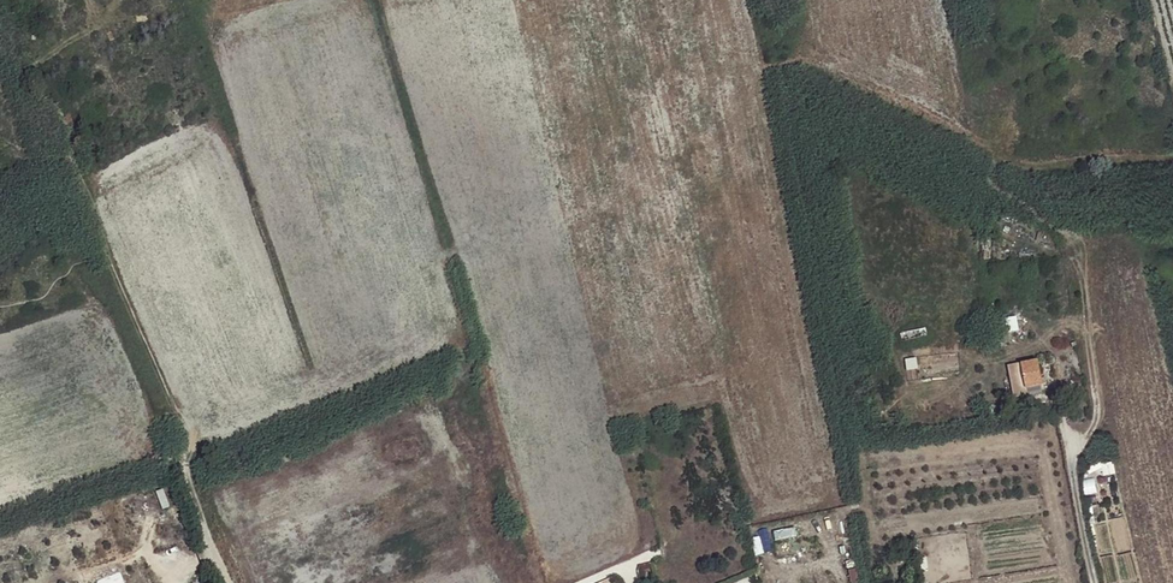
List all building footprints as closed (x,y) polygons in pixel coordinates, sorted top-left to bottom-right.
[(1020,275),(992,280),(994,288),(1021,283),(1020,275)] [(1024,311),(993,316),(997,343),(1029,337),(1027,323),(1040,321),(1037,308),(1030,309),(1030,313),(1025,314),(1024,311)] [(1024,390),(1039,387),(1041,387),(1035,361),(1007,366),(1013,398),(1021,397),(1019,387),(1023,386),(1024,390)] [(1040,393),(1039,387),(1024,390),(1023,386),(1019,387),(1021,397),(1040,393)] [(776,538),(798,534),(796,524),(774,528),(776,538)] [(860,582),(859,568),(852,568),(852,582),(860,582)]
